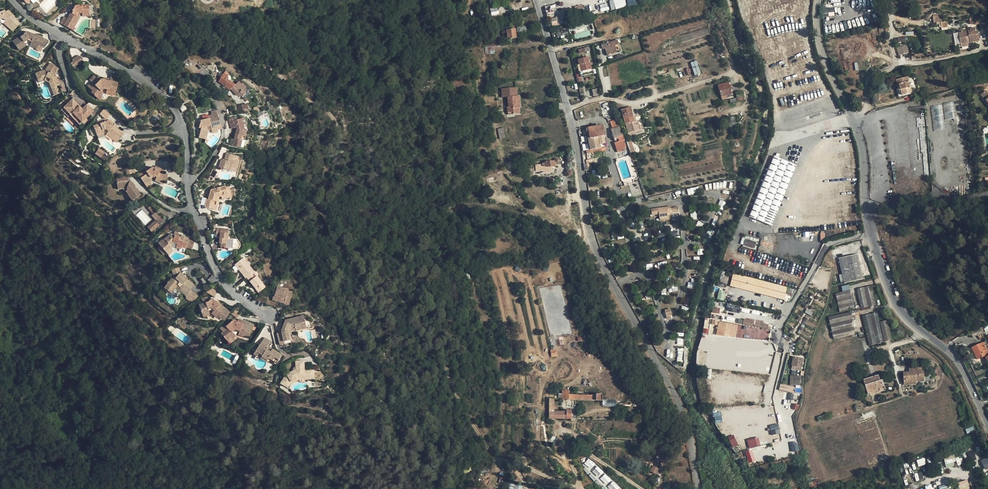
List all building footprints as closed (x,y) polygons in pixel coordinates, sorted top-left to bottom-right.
[(67,18),(64,25),(71,29),(73,26),(74,27),(80,17),(78,16),(80,13),(82,13),(82,14),(89,14),(89,5),(82,5),(76,5),(75,5),(73,9),(72,11),(73,11),(72,13),(71,13),(70,13),(67,18)] [(584,15),(582,5),(574,7),(577,16),(584,15)] [(834,15),(833,7),(826,8),(827,16),(834,15)] [(6,11),(5,10),(0,11),(0,19),(3,18),(6,20),(4,23),(8,27),(15,19),(17,17),(12,13),(10,15),(6,11)] [(13,31),(20,23),(15,19),(8,27),(13,31)] [(562,27),(554,30),(555,33),(556,37),(564,35),(562,27)] [(968,43),(979,41),(977,31),(975,31),(975,27),(970,28),(970,30),(966,31),(965,29),(961,30),(961,32),(959,32),(961,44),(968,43)] [(515,29),(506,30),(507,39),(516,38),(515,29)] [(27,31),(24,33),(20,36),(13,41),(19,50),(26,45),(24,41),(27,38),(28,40),(31,41),(30,44),(37,48),(38,44),(42,37),(42,36),(35,33),(35,34),(27,31)] [(48,40),(42,37),(38,44),(43,46),(48,40)] [(616,51),(614,45),(619,44),(617,40),(603,45),(605,49),(605,48),(607,54),(616,51)] [(494,51),(494,43),(485,43),(485,54),(494,54),(494,51)] [(72,60),(74,63),(76,66),(83,61),(79,55),(72,60)] [(591,69),(590,62),(589,62),(588,58),(578,60),(579,65),(580,64),(582,71),(591,69)] [(691,62),(695,75),(701,73),(697,60),(691,62)] [(60,85),(56,75),(54,76),(53,71),(56,66),(51,62),(45,69),(36,73),(37,77),(41,86),(46,84),(51,96),(60,93),(57,86),(60,85)] [(226,84),(225,86),(225,87),(229,90),(231,89),(236,95),(238,94),(240,95),(242,96),(242,97),(246,94),(245,93),(246,87),(243,83),(241,84),(239,82),(236,85),(229,80),(230,78),(224,74),(218,82),(222,84),(225,83),(226,84)] [(110,81),(104,80),(101,79),(98,76),(96,78),(94,75),(90,80),(94,84),(96,87),(91,92),(97,97),(100,94),(101,95),(103,93),(101,90),(104,88),(107,89),(106,92),(115,95),(118,83),(110,80),(110,81)] [(908,77),(896,80),(901,96),(912,93),(908,77)] [(721,97),(727,95),(732,94),(729,82),(717,85),(721,97)] [(517,96),(516,87),(501,88),(502,97),(508,97),(508,107),(507,107),(508,113),(513,112),(513,114),(519,114),(519,108),(520,108),(519,96),(517,96)] [(63,108),(70,115),(72,113),(82,122),(93,111),(86,104),(82,109),(71,99),(63,108)] [(953,102),(943,103),(945,119),(955,118),(953,102)] [(248,110),(247,103),(237,105),(238,112),(248,110)] [(931,106),(933,130),(944,129),(942,105),(931,106)] [(625,124),(634,121),(630,107),(621,110),(625,124)] [(104,108),(100,113),(104,117),(105,119),(106,119),(110,114),(104,108)] [(221,125),(218,115),(217,109),(211,111),(211,113),(211,114),(208,115),(208,114),(202,115),(203,119),(201,120),(199,128),(201,128),(199,137),(206,139),(208,130),(206,129),(207,126),(210,125),(210,127),(221,125)] [(79,125),(82,122),(72,113),(70,115),(69,115),(79,125)] [(734,116),(727,118),(732,138),(738,136),(734,116)] [(230,145),(243,148),(247,128),(245,118),(229,122),(231,128),(236,127),(237,129),(234,139),(231,138),(230,145)] [(118,126),(114,123),(113,125),(110,123),(107,120),(106,120),(98,124),(93,125),(97,135),(104,132),(103,130),(106,128),(109,131),(106,134),(113,139),(114,137),(118,140),(123,133),(117,128),(118,126)] [(616,120),(610,122),(613,129),(619,127),(621,127),(616,120)] [(604,135),(602,125),(589,128),(592,149),(605,147),(604,138),(599,139),(599,136),(604,135)] [(624,140),(619,127),(613,129),(611,129),(614,139),(617,138),(617,139),(619,139),(619,141),(624,140)] [(126,145),(136,141),(130,135),(123,142),(124,144),(126,145)] [(619,141),(614,143),(617,150),(626,147),(624,140),(619,141)] [(98,148),(95,154),(102,157),(105,152),(98,148)] [(242,157),(226,153),(225,160),(222,160),(220,167),(238,172),(242,157)] [(772,226),(796,165),(774,156),(749,217),(772,226)] [(535,163),(535,172),(543,171),(543,173),(552,172),(552,166),(556,166),(556,161),(535,163)] [(134,166),(125,167),(126,174),(135,173),(134,166)] [(138,174),(145,184),(149,181),(152,180),(151,178),(150,177),(153,175),(157,177),(156,178),(155,181),(159,183),(160,181),(164,183),(168,175),(164,173),(160,171),(160,170),(155,168),(153,167),(146,171),(145,170),(138,174)] [(118,189),(123,188),(127,188),(128,190),(126,191),(129,195),(133,200),(140,195),(127,176),(117,178),(118,189)] [(218,197),(222,196),(228,194),(226,186),(211,190),(209,199),(207,198),(205,207),(217,210),(219,202),(217,201),(218,197)] [(151,205),(148,208),(153,214),(156,210),(151,205)] [(157,220),(148,227),(152,232),(166,221),(158,211),(153,215),(157,220)] [(231,244),(232,239),(229,239),(228,239),(228,237),(229,229),(217,228),(217,236),(220,237),(220,243),(222,243),(221,248),(229,248),(229,244),(231,244)] [(658,239),(664,235),(660,229),(654,232),(658,239)] [(160,246),(166,252),(170,249),(172,247),(176,247),(181,249),(181,247),(186,248),(189,239),(189,238),(180,235),(180,237),(174,235),(170,234),(164,239),(166,241),(160,246)] [(742,238),(740,245),(755,249),(756,241),(742,238)] [(194,241),(189,239),(186,248),(191,250),(194,241)] [(164,255),(166,252),(160,246),(160,245),(157,248),(164,255)] [(858,255),(838,258),(844,284),(864,280),(858,255)] [(259,293),(266,287),(257,276),(258,275),(255,271),(254,271),(243,258),(235,264),(244,275),(244,276),(245,278),(247,277),(259,293)] [(166,285),(172,290),(177,284),(181,287),(180,289),(187,295),(190,290),(194,285),(187,279),(180,272),(176,277),(174,275),(171,279),(170,278),(169,280),(170,281),(166,285)] [(787,288),(733,274),(730,285),(784,300),(786,295),(787,288)] [(872,285),(856,289),(860,309),(876,306),(872,285)] [(285,301),(290,302),(293,292),(288,291),(288,290),(277,286),(276,294),(274,293),(272,300),(278,302),(279,300),(285,302),(285,301)] [(213,288),(207,292),(215,297),(218,292),(213,288)] [(719,289),(717,299),(724,300),(726,291),(719,289)] [(191,302),(199,297),(190,290),(187,295),(186,296),(185,297),(187,298),(186,299),(189,302),(190,301),(191,302)] [(855,309),(850,290),(835,294),(840,312),(855,309)] [(230,313),(230,312),(220,303),(219,304),(213,298),(209,300),(209,301),(203,303),(199,305),(202,314),(209,312),(208,309),(211,307),(214,310),(211,313),(217,319),(219,317),(223,320),(230,313)] [(235,308),(230,312),(230,313),(237,318),(241,313),(235,308)] [(855,334),(849,312),(828,316),(833,339),(855,334)] [(878,312),(862,316),(869,346),(884,342),(880,322),(878,312)] [(279,341),(280,345),(291,342),(289,333),(288,330),(289,328),(295,327),(296,331),(307,328),(304,316),(286,320),(282,331),(282,332),(284,340),(279,341)] [(243,323),(238,321),(234,320),(226,326),(228,328),(223,332),(221,334),(228,342),(234,338),(236,336),(233,332),(235,330),(240,331),(238,335),(243,337),(244,335),(249,337),(254,325),(244,321),(243,323)] [(753,326),(761,327),(767,329),(768,325),(758,323),(759,321),(755,320),(753,326)] [(892,340),(887,320),(880,322),(884,342),(892,340)] [(716,335),(727,337),(727,336),(731,337),(734,324),(718,321),(716,335)] [(481,328),(485,340),(489,339),(485,326),(481,328)] [(267,348),(268,346),(271,342),(265,338),(254,355),(266,363),(269,358),(276,363),(281,355),(273,349),(271,351),(270,350),(267,348)] [(986,357),(987,356),(987,351),(984,342),(972,348),(977,359),(985,356),(986,357)] [(792,369),(801,371),(802,367),(804,359),(794,357),(792,365),(792,369)] [(306,377),(306,370),(304,370),(304,362),(296,362),(296,365),(296,370),(291,372),(285,375),(278,382),(283,387),(290,381),(297,377),(306,377)] [(908,382),(916,382),(924,381),(923,371),(922,372),(921,367),(910,368),(910,372),(910,374),(904,375),(904,380),(908,380),(908,382)] [(313,370),(306,370),(306,377),(297,377),(290,381),(283,387),(298,380),(313,380),(313,370)] [(877,389),(885,387),(883,380),(880,381),(878,375),(864,380),(868,394),(878,391),(877,389)] [(794,387),(790,386),(781,384),(779,390),(792,393),(794,387)] [(575,399),(602,400),(602,394),(596,394),(596,395),(569,395),(569,391),(558,390),(558,406),(575,407),(575,399)] [(554,411),(554,399),(550,399),(549,418),(575,419),(575,410),(567,410),(567,412),(554,411)] [(645,401),(634,401),(634,406),(641,406),(641,420),(646,420),(645,401)] [(864,420),(876,416),(874,410),(862,414),(864,420)] [(714,423),(722,422),(721,412),(713,413),(714,423)] [(817,417),(819,421),(830,417),(829,413),(817,417)] [(778,424),(769,425),(770,435),(780,434),(778,424)] [(550,445),(563,445),(563,439),(555,439),(555,436),(548,436),(548,442),(550,445)] [(758,436),(747,439),(749,448),(761,445),(758,436)] [(738,444),(732,448),(736,453),(742,451),(738,444)] [(745,450),(748,463),(755,461),(753,449),(745,450)] [(956,465),(962,464),(959,453),(943,458),(946,468),(956,465)] [(924,458),(916,460),(918,466),(926,464),(924,458)] [(583,466),(590,471),(595,464),(588,459),(583,466)] [(595,481),(604,472),(598,466),(588,475),(595,481)] [(600,478),(605,484),(601,487),(603,488),(607,488),(605,486),(611,480),(605,473),(600,478)] [(967,479),(957,482),(959,488),(970,488),(967,479)] [(809,483),(810,488),(816,488),(820,488),(818,480),(809,483)]
